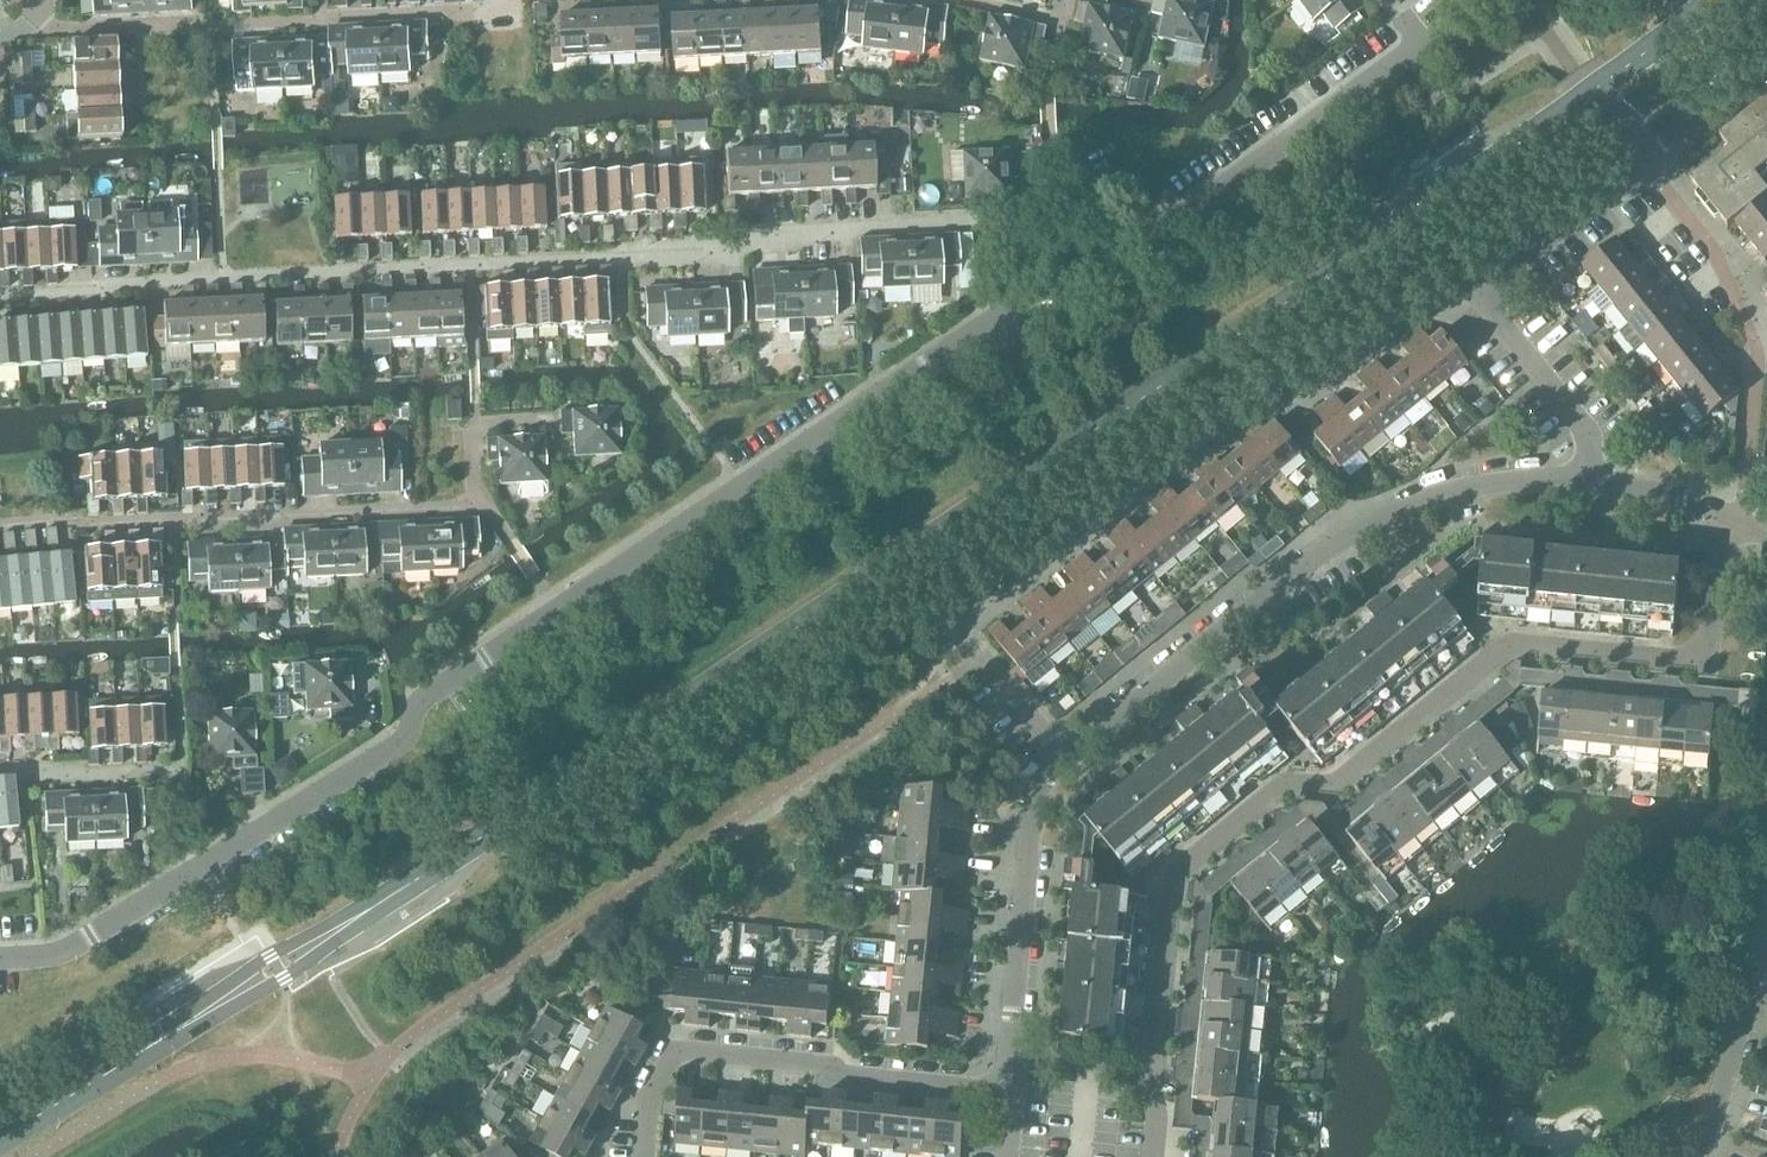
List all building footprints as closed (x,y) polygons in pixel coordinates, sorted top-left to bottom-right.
[(144,0),(96,0),(97,16),(145,13),(144,0)] [(145,13),(193,11),(192,0),(144,0),(145,13)] [(235,14),(252,13),(252,8),(288,6),(288,10),(304,9),(304,0),(234,0),(235,14)] [(339,8),(349,8),(348,0),(338,0),(339,8)] [(592,13),(592,0),(582,0),(582,14),(562,15),(563,36),(553,37),(554,65),(566,64),(566,58),(590,57),(587,14),(592,13)] [(592,13),(587,14),(590,57),(614,56),(612,12),(616,12),(616,0),(606,0),(606,13),(592,13)] [(616,12),(612,12),(614,56),(638,55),(636,11),(641,11),(640,0),(630,0),(631,11),(616,12)] [(641,11),(636,11),(638,55),(663,54),(661,11),(665,10),(664,0),(654,0),(655,10),(641,11)] [(704,15),(703,0),(701,0),(693,0),(693,16),(673,17),(676,60),(701,59),(699,15),(704,15)] [(704,15),(699,15),(701,59),(725,58),(723,14),(728,14),(727,0),(717,0),(718,14),(704,15)] [(728,14),(723,14),(725,58),(749,56),(747,13),(752,13),(751,0),(741,0),(742,13),(728,14)] [(752,13),(747,13),(749,56),(773,55),(771,12),(776,11),(775,0),(765,0),(766,12),(752,13)] [(776,11),(771,12),(773,55),(798,54),(795,10),(800,10),(800,0),(789,0),(790,11),(776,11)] [(800,10),(795,10),(798,54),(823,53),(820,10),(825,9),(824,0),(814,0),(814,9),(800,10)] [(895,52),(900,2),(880,0),(852,0),(848,35),(866,37),(865,49),(895,52)] [(1205,48),(1215,2),(1205,0),(1156,0),(1153,13),(1164,15),(1159,38),(1205,48)] [(1315,21),(1325,14),(1336,29),(1366,6),(1362,0),(1300,0),(1315,21)] [(1079,50),(1102,55),(1125,60),(1135,14),(1078,1),(1073,24),(1084,27),(1079,50)] [(900,2),(895,52),(924,55),(926,43),(944,45),(948,8),(900,2)] [(990,14),(981,55),(980,60),(1026,70),(1031,47),(1043,50),(1048,27),(990,14)] [(427,22),(379,25),(381,75),(411,73),(411,61),(429,60),(427,22)] [(331,27),(331,37),(333,65),(351,64),(352,77),(381,75),(379,25),(331,27)] [(331,37),(283,39),(286,89),(316,88),(315,76),(333,75),(333,65),(331,37)] [(73,41),(74,66),(118,63),(117,39),(73,41)] [(286,89),(283,39),(235,42),(238,92),(286,89)] [(13,54),(13,69),(32,69),(31,54),(13,54)] [(74,66),(75,90),(119,88),(118,63),(74,66)] [(1132,87),(1153,92),(1157,73),(1136,68),(1132,87)] [(32,69),(13,69),(14,85),(32,84),(32,69)] [(1447,97),(1437,83),(1426,91),(1436,105),(1447,97)] [(75,90),(76,114),(76,115),(120,113),(119,88),(75,90)] [(15,97),(16,114),(33,113),(33,96),(15,97)] [(1720,136),(1731,149),(1732,148),(1754,176),(1755,175),(1766,166),(1766,100),(1766,99),(1720,136)] [(33,113),(16,114),(17,132),(34,131),(33,113)] [(76,115),(76,114),(66,114),(67,140),(121,137),(120,113),(76,115)] [(677,119),(677,131),(710,130),(710,118),(677,119)] [(873,145),(848,146),(850,189),(845,190),(846,205),(856,204),(855,189),(875,188),(875,174),(889,173),(887,145),(873,146),(873,145)] [(848,146),(824,147),(826,191),(821,191),(822,206),(832,206),(831,190),(845,190),(850,189),(848,146)] [(824,147),(799,148),(802,192),(797,192),(798,207),(808,207),(807,192),(821,191),(826,191),(824,147)] [(799,148),(775,150),(777,193),(773,193),(773,209),(784,208),(783,193),(797,192),(802,192),(799,148)] [(1766,196),(1766,190),(1755,175),(1754,176),(1732,148),(1731,149),(1691,181),(1727,224),(1727,225),(1728,227),(1735,222),(1766,196)] [(954,182),(966,182),(966,199),(990,198),(990,209),(1014,208),(1011,149),(952,152),(954,182)] [(775,150),(751,151),(753,194),(748,195),(749,210),(759,209),(759,194),(773,193),(777,193),(775,150)] [(753,194),(751,151),(726,152),(728,195),(724,195),(725,211),(735,210),(734,195),(748,195),(753,194)] [(702,158),(677,160),(680,213),(675,213),(676,229),(686,228),(685,213),(705,212),(702,158)] [(652,161),(653,171),(655,214),(650,215),(651,230),(661,229),(661,214),(675,213),(680,213),(677,160),(652,161)] [(582,218),(607,217),(605,173),(582,175),(581,164),(580,165),(582,218)] [(558,220),(582,218),(580,165),(555,166),(558,220)] [(631,216),(626,216),(627,231),(637,231),(636,215),(650,215),(655,214),(653,171),(629,172),(631,216)] [(607,217),(626,216),(631,216),(629,172),(605,173),(607,217)] [(544,189),(519,190),(521,229),(546,227),(544,189)] [(519,190),(495,191),(497,230),(521,229),(519,190)] [(495,191),(470,192),(472,231),(497,230),(495,191)] [(470,192),(446,194),(448,232),(472,231),(470,192)] [(448,232),(446,194),(421,195),(423,234),(448,232)] [(409,195),(384,197),(386,235),(411,234),(409,195)] [(1750,241),(1766,227),(1766,196),(1735,222),(1750,241)] [(384,197),(359,198),(361,237),(386,235),(384,197)] [(361,237),(359,198),(334,199),(336,238),(361,237)] [(176,213),(146,214),(149,264),(197,262),(195,224),(176,225),(176,213)] [(149,264),(146,214),(116,216),(117,228),(99,229),(101,267),(149,264)] [(49,221),(50,231),(52,270),(46,270),(47,285),(57,285),(56,269),(77,268),(75,245),(85,244),(84,223),(74,224),(74,219),(49,221)] [(0,223),(0,224),(2,272),(0,272),(0,288),(9,287),(8,272),(22,271),(27,271),(25,232),(25,222),(0,223)] [(613,242),(613,226),(602,226),(603,242),(613,242)] [(589,243),(588,227),(578,228),(579,243),(589,243)] [(1750,241),(1766,261),(1766,260),(1766,227),(1750,241)] [(565,244),(564,228),(554,229),(555,244),(565,244)] [(50,231),(25,232),(27,271),(22,271),(23,286),(33,286),(32,271),(46,270),(52,270),(50,231)] [(956,235),(909,237),(911,287),(941,286),(940,274),(959,273),(956,235)] [(516,238),(517,254),(527,253),(526,237),(516,238)] [(911,287),(909,237),(861,240),(862,278),(881,277),(881,289),(911,287)] [(502,238),(497,239),(492,239),(493,255),(503,254),(502,238)] [(478,239),(473,240),(468,240),(468,256),(478,256),(478,239)] [(1583,266),(1599,286),(1644,250),(1641,247),(1630,255),(1616,239),(1583,266)] [(454,240),(448,241),(443,241),(444,257),(454,256),(454,240)] [(419,242),(420,258),(430,258),(429,242),(419,242)] [(391,243),(386,244),(381,244),(382,260),(392,259),(391,243)] [(367,245),(362,245),(356,245),(357,261),(367,261),(367,245)] [(333,246),(333,262),(343,262),(343,246),(333,246)] [(1599,286),(1614,305),(1659,269),(1656,266),(1645,274),(1635,263),(1646,254),(1644,250),(1599,286)] [(601,282),(587,282),(582,282),(585,336),(610,335),(607,282),(611,282),(610,266),(600,266),(601,282)] [(577,283),(563,283),(558,284),(560,327),(584,326),(584,336),(585,336),(582,282),(587,282),(586,267),(576,268),(577,283)] [(850,267),(802,269),(804,319),(834,318),(834,305),(852,305),(850,267)] [(553,284),(538,285),(533,285),(536,329),(560,327),(558,284),(563,283),(562,268),(552,269),(553,284)] [(528,285),(514,286),(509,286),(512,340),(513,340),(512,330),(536,329),(533,285),(538,285),(538,269),(528,270),(528,285)] [(804,319),(802,269),(754,271),(756,322),(788,320),(789,334),(805,333),(804,319)] [(1614,305),(1629,324),(1674,288),(1671,284),(1660,293),(1650,281),(1662,273),(1659,269),(1614,305)] [(509,286),(514,286),(514,271),(503,271),(504,286),(476,288),(478,318),(486,317),(487,341),(512,340),(509,286)] [(455,294),(440,294),(435,295),(437,338),(438,345),(467,343),(466,316),(462,316),(461,294),(465,293),(464,278),(454,278),(455,294)] [(430,295),(416,296),(411,296),(413,339),(437,338),(435,295),(440,294),(440,279),(429,280),(430,295)] [(406,296),(392,297),(387,297),(389,341),(413,339),(411,296),(416,296),(415,280),(405,281),(406,296)] [(387,297),(392,297),(391,282),(381,282),(382,297),(362,298),(364,342),(364,356),(390,355),(389,341),(387,297)] [(256,298),(242,299),(237,299),(239,343),(264,342),(262,299),(266,298),(265,283),(255,283),(256,298)] [(232,300),(218,300),(213,301),(215,344),(239,343),(237,299),(242,299),(241,284),(231,284),(232,300)] [(343,299),(329,300),(324,300),(326,344),(352,343),(349,300),(353,300),(353,284),(342,284),(343,299)] [(743,284),(694,286),(697,337),(727,335),(726,323),(744,322),(743,284)] [(208,301),(194,301),(188,302),(191,345),(215,344),(213,301),(218,300),(217,285),(207,286),(208,301)] [(319,301),(305,301),(300,302),(302,345),(326,344),(324,300),(329,300),(328,285),(318,286),(319,301)] [(188,302),(194,301),(193,286),(183,287),(183,302),(163,303),(164,318),(152,319),(154,347),(191,345),(188,302)] [(300,302),(305,301),(304,286),(294,287),(295,302),(274,303),(277,346),(302,345),(300,302)] [(697,337),(694,286),(646,289),(648,327),(666,326),(667,338),(697,337)] [(1629,324),(1644,343),(1689,307),(1686,303),(1675,312),(1666,300),(1677,291),(1674,288),(1629,324)] [(1569,317),(1581,332),(1595,321),(1583,306),(1569,317)] [(1644,343),(1660,362),(1704,326),(1701,322),(1690,331),(1681,319),(1692,310),(1689,307),(1644,343)] [(143,310),(121,312),(125,358),(147,356),(143,310)] [(121,312),(100,314),(103,360),(125,358),(121,312)] [(100,314),(79,316),(82,362),(103,360),(100,314)] [(79,316),(57,317),(61,363),(82,362),(79,316)] [(57,317),(36,319),(40,365),(61,363),(57,317)] [(36,319),(15,321),(19,367),(40,365),(36,319)] [(15,321),(0,322),(0,368),(19,367),(15,321)] [(1660,362),(1675,381),(1720,345),(1717,341),(1705,350),(1696,338),(1707,329),(1704,326),(1660,362)] [(1419,327),(1410,334),(1447,380),(1469,363),(1443,331),(1431,341),(1419,327)] [(1411,357),(1400,366),(1426,397),(1447,380),(1410,334),(1399,343),(1411,357)] [(1675,381),(1690,400),(1735,364),(1732,360),(1721,369),(1711,357),(1722,348),(1720,345),(1675,381)] [(1377,361),(1367,369),(1404,415),(1426,397),(1400,366),(1389,375),(1377,361)] [(1735,364),(1690,400),(1706,420),(1725,404),(1740,393),(1726,376),(1737,367),(1735,364)] [(1369,392),(1358,401),(1383,432),(1404,415),(1367,369),(1357,377),(1369,392)] [(1740,393),(1725,404),(1730,411),(1737,412),(1740,393)] [(1335,395),(1325,404),(1362,450),(1383,432),(1358,401),(1347,410),(1335,395)] [(1472,407),(1482,419),(1496,408),(1486,396),(1472,407)] [(446,402),(447,421),(461,420),(460,401),(446,402)] [(1362,450),(1325,404),(1315,411),(1327,426),(1315,436),(1340,467),(1362,450)] [(560,411),(561,434),(573,434),(574,457),(621,455),(619,408),(560,411)] [(1726,432),(1735,433),(1736,418),(1727,417),(1726,432)] [(1258,425),(1249,432),(1280,470),(1301,453),(1276,422),(1263,431),(1258,425)] [(378,443),(349,444),(352,494),(400,492),(399,473),(409,472),(407,427),(390,427),(390,436),(378,437),(378,443)] [(1429,444),(1438,455),(1457,439),(1455,438),(1448,429),(1429,444)] [(1244,448),(1233,456),(1259,488),(1280,470),(1249,432),(1238,441),(1244,448)] [(500,485),(518,484),(518,494),(522,498),(544,497),(547,493),(547,482),(545,435),(486,438),(487,462),(499,461),(500,485)] [(289,437),(256,438),(259,488),(254,488),(255,503),(265,502),(264,487),(284,486),(283,465),(290,464),(289,437)] [(256,438),(232,440),(235,489),(230,489),(231,504),(241,504),(240,488),(254,488),(259,488),(256,438)] [(232,440),(208,441),(210,490),(206,490),(207,505),(217,505),(216,490),(230,489),(235,489),(232,440)] [(210,490),(208,441),(183,442),(186,491),(182,491),(182,507),(193,506),(192,491),(206,490),(210,490)] [(164,444),(139,445),(142,498),(136,499),(137,514),(147,513),(146,498),(167,497),(164,444)] [(352,494),(349,444),(320,446),(320,458),(302,459),(304,497),(352,494)] [(114,446),(115,456),(117,500),(112,500),(113,515),(123,515),(122,499),(136,499),(142,498),(139,445),(114,446)] [(117,500),(115,456),(80,458),(81,479),(91,478),(92,500),(88,500),(89,516),(99,516),(98,500),(112,500),(117,500)] [(1216,459),(1207,467),(1238,505),(1259,488),(1233,456),(1222,466),(1216,459)] [(1202,482),(1191,491),(1217,522),(1238,505),(1207,467),(1196,475),(1202,482)] [(1168,486),(1158,493),(1196,539),(1217,522),(1191,491),(1180,500),(1168,486)] [(1160,516),(1149,525),(1175,557),(1196,539),(1158,493),(1148,502),(1160,516)] [(1319,501),(1310,509),(1318,519),(1327,511),(1319,501)] [(1318,519),(1310,509),(1301,516),(1309,526),(1318,519)] [(477,519),(428,522),(431,572),(461,570),(460,558),(479,557),(477,519)] [(1126,520),(1116,528),(1153,574),(1175,557),(1149,525),(1138,534),(1126,520)] [(428,522),(380,524),(382,562),(401,561),(401,573),(431,572),(428,522)] [(380,524),(332,526),(335,576),(365,575),(364,563),(382,562),(380,524)] [(284,529),(285,538),(286,567),(304,566),(305,578),(335,576),(332,526),(284,529)] [(46,529),(48,546),(58,545),(56,528),(46,529)] [(1118,550),(1107,560),(1132,591),(1153,574),(1116,528),(1106,536),(1118,550)] [(153,545),(139,546),(134,546),(136,600),(162,598),(160,545),(163,545),(163,529),(153,530),(153,545)] [(24,531),(26,548),(37,547),(35,530),(24,531)] [(129,546),(115,547),(113,547),(115,601),(136,600),(134,546),(139,546),(139,531),(128,531),(129,546)] [(3,533),(5,551),(15,550),(14,532),(3,533)] [(113,547),(115,547),(114,532),(104,532),(105,548),(85,549),(88,603),(115,601),(113,547)] [(1277,535),(1268,543),(1277,553),(1285,545),(1277,535)] [(285,538),(236,541),(239,591),(269,589),(268,577),(286,576),(286,567),(285,538)] [(239,591),(236,541),(188,543),(190,581),(208,580),(209,592),(239,591)] [(1277,553),(1268,543),(1259,550),(1267,560),(1277,553)] [(1480,594),(1675,614),(1681,565),(1485,545),(1480,594)] [(1220,568),(1229,580),(1249,563),(1240,552),(1229,561),(1220,568)] [(70,554),(49,556),(54,605),(75,603),(70,554)] [(1084,554),(1074,563),(1111,608),(1132,591),(1107,560),(1096,568),(1084,554)] [(49,556),(27,558),(32,607),(54,605),(49,556)] [(27,558),(6,560),(11,609),(32,607),(27,558)] [(0,561),(0,610),(11,609),(6,560),(0,561)] [(1277,710),(1307,746),(1308,748),(1460,624),(1440,600),(1459,584),(1441,562),(1422,577),(1429,585),(1277,710)] [(1076,585),(1064,594),(1090,626),(1111,608),(1074,563),(1064,570),(1076,585)] [(1042,588),(1032,597),(1069,643),(1090,626),(1064,594),(1054,603),(1042,588)] [(1386,591),(1366,607),(1375,617),(1394,601),(1386,591)] [(1034,619),(1022,629),(1048,660),(1069,643),(1032,597),(1022,605),(1034,619)] [(1489,601),(1479,600),(1478,618),(1487,619),(1489,601)] [(1163,628),(1167,632),(1183,618),(1186,616),(1182,611),(1176,603),(1166,611),(1156,619),(1163,628)] [(1152,622),(1135,637),(1138,641),(1145,649),(1167,632),(1163,628),(1156,619),(1152,622)] [(1048,660),(1022,629),(1012,637),(1000,623),(989,632),(1027,677),(1048,660)] [(1114,654),(1124,666),(1133,658),(1122,644),(1112,652),(1114,654)] [(1311,653),(1291,669),(1299,679),(1319,663),(1311,653)] [(1094,673),(1103,683),(1124,666),(1114,654),(1093,671),(1094,673)] [(306,694),(307,711),(330,710),(331,721),(354,720),(351,661),(292,664),(294,695),(306,694)] [(1097,688),(1103,683),(1094,673),(1077,687),(1086,697),(1097,688)] [(1251,675),(1239,685),(1233,690),(1239,698),(1087,823),(1119,861),(1271,737),(1261,725),(1268,719),(1257,707),(1270,697),(1251,675)] [(1538,748),(1563,750),(1569,691),(1544,688),(1538,748)] [(1563,750),(1587,753),(1593,693),(1569,691),(1563,750)] [(1587,753),(1611,755),(1617,696),(1593,693),(1587,753)] [(76,695),(51,696),(53,735),(48,736),(49,751),(59,750),(58,735),(78,734),(76,695)] [(51,696),(27,698),(29,737),(24,737),(25,752),(35,752),(34,736),(48,736),(53,735),(51,696)] [(172,696),(139,698),(141,748),(136,748),(137,763),(147,763),(146,747),(166,746),(165,726),(173,725),(172,696)] [(1611,755),(1635,758),(1641,698),(1617,696),(1611,755)] [(3,699),(5,738),(0,738),(0,743),(1,753),(11,753),(10,738),(24,737),(29,737),(27,698),(3,699)] [(139,698),(114,699),(116,749),(112,749),(112,764),(123,764),(122,749),(136,748),(141,748),(139,698)] [(1635,758),(1660,760),(1666,701),(1641,698),(1635,758)] [(116,749),(114,699),(89,701),(91,750),(87,750),(88,766),(98,765),(98,750),(112,749),(116,749)] [(1660,760),(1684,763),(1690,703),(1666,701),(1660,760)] [(1690,703),(1684,763),(1709,765),(1715,706),(1690,703)] [(1196,705),(1177,721),(1185,731),(1205,715),(1196,705)] [(1057,706),(1050,712),(1057,720),(1064,715),(1057,706)] [(207,712),(210,759),(233,758),(234,770),(257,769),(254,710),(207,712)] [(1492,730),(1510,752),(1522,743),(1503,721),(1492,730)] [(1478,722),(1458,739),(1496,785),(1516,768),(1478,722)] [(1458,739),(1440,754),(1477,800),(1496,785),(1458,739)] [(1254,758),(1269,776),(1270,777),(1290,760),(1275,741),(1254,758)] [(1440,754),(1421,769),(1459,815),(1477,800),(1440,754)] [(284,760),(272,768),(283,785),(299,775),(291,762),(284,760)] [(1121,766),(1102,782),(1110,792),(1129,776),(1121,766)] [(1421,769),(1402,785),(1440,831),(1459,815),(1421,769)] [(0,779),(0,829),(19,827),(14,778),(0,779)] [(1402,785),(1383,800),(1421,846),(1440,831),(1402,785)] [(904,786),(901,813),(969,819),(970,808),(944,805),(945,790),(904,786)] [(141,789),(93,792),(96,842),(125,840),(125,828),(143,827),(141,789)] [(96,842),(93,792),(45,794),(47,832),(65,831),(66,843),(96,842)] [(1383,800),(1365,815),(1402,861),(1421,846),(1383,800)] [(901,813),(899,838),(940,842),(941,828),(968,831),(969,819),(901,813)] [(1402,861),(1365,815),(1345,831),(1383,877),(1402,861)] [(1307,820),(1288,836),(1325,882),(1345,866),(1307,820)] [(1288,836),(1269,851),(1307,897),(1325,882),(1288,836)] [(899,838),(896,864),(964,870),(965,859),(939,856),(940,842),(899,838)] [(1269,851),(1250,866),(1288,913),(1307,897),(1269,851)] [(894,891),(903,891),(935,894),(935,893),(936,879),(963,882),(964,870),(896,864),(894,891)] [(2,867),(3,884),(13,884),(12,866),(2,867)] [(1062,1038),(1111,1043),(1126,896),(1094,893),(1097,869),(1068,866),(1067,881),(1077,883),(1062,1038)] [(1288,913),(1250,866),(1231,882),(1268,929),(1288,913)] [(903,891),(900,917),(968,923),(969,912),(943,909),(944,894),(935,893),(935,894),(903,891)] [(900,917),(898,942),(939,946),(941,932),(967,935),(968,923),(900,917)] [(708,931),(721,933),(723,922),(709,921),(708,931)] [(745,935),(759,936),(760,926),(746,924),(745,935)] [(760,926),(759,936),(772,938),(773,927),(760,926)] [(796,940),(810,941),(811,931),(797,929),(796,940)] [(811,931),(810,941),(823,943),(824,932),(811,931)] [(898,942),(895,968),(963,974),(964,963),(938,960),(939,946),(898,942)] [(1208,953),(1205,978),(1265,984),(1267,959),(1208,953)] [(895,968),(893,993),(934,997),(935,983),(962,986),(963,974),(895,968)] [(687,1025),(698,1026),(704,972),(677,970),(674,998),(661,997),(660,1010),(688,1012),(687,1025)] [(711,1015),(725,1016),(729,975),(704,972),(698,1026),(710,1028),(711,1015)] [(738,1030),(749,1032),(755,978),(729,975),(725,1016),(739,1018),(738,1030)] [(762,1020),(776,1021),(780,980),(755,978),(749,1032),(761,1033),(762,1020)] [(1205,978),(1203,1002),(1262,1008),(1265,984),(1205,978)] [(789,1035),(800,1037),(806,983),(780,980),(776,1021),(790,1023),(789,1035)] [(806,983),(800,1037),(812,1038),(813,1025),(828,1026),(833,986),(806,983)] [(893,993),(890,1019),(958,1025),(959,1014),(933,1011),(934,997),(893,993)] [(1203,1002),(1200,1026),(1260,1032),(1262,1008),(1203,1002)] [(609,1007),(595,1030),(642,1057),(648,1046),(637,1040),(651,1016),(640,1009),(633,1021),(609,1007)] [(543,1015),(537,1027),(546,1032),(552,1020),(543,1015)] [(958,1025),(890,1019),(888,1045),(929,1050),(930,1034),(956,1037),(958,1025)] [(1200,1026),(1198,1050),(1257,1056),(1260,1032),(1200,1026)] [(546,1032),(537,1027),(530,1039),(540,1044),(546,1032)] [(595,1030),(583,1052),(619,1073),(625,1061),(637,1067),(642,1057),(595,1030)] [(1118,1034),(1117,1044),(1134,1045),(1135,1036),(1118,1034)] [(1198,1050),(1196,1074),(1255,1080),(1257,1056),(1198,1050)] [(583,1052),(570,1075),(617,1101),(623,1091),(612,1085),(619,1073),(583,1052)] [(519,1060),(512,1071),(521,1077),(528,1065),(519,1060)] [(521,1077),(512,1071),(505,1083),(514,1088),(521,1077)] [(1193,1100),(1216,1102),(1216,1101),(1252,1105),(1252,1104),(1255,1080),(1196,1074),(1193,1100)] [(570,1075),(557,1097),(593,1117),(600,1105),(611,1111),(617,1101),(570,1075)] [(1755,1078),(1752,1088),(1764,1092),(1766,1082),(1766,1081),(1755,1078)] [(676,1144),(702,1146),(707,1105),(693,1104),(694,1091),(681,1090),(679,1103),(667,1101),(665,1114),(678,1115),(676,1144)] [(807,1144),(832,1147),(837,1093),(825,1092),(824,1104),(809,1103),(808,1116),(809,1116),(806,1144),(807,1144)] [(832,1147),(857,1149),(862,1108),(848,1107),(849,1094),(837,1093),(832,1147)] [(492,1106),(501,1111),(507,1098),(499,1094),(492,1106)] [(702,1146),(728,1149),(733,1095),(721,1094),(720,1107),(707,1105),(702,1146)] [(728,1149),(753,1151),(758,1110),(744,1109),(745,1096),(733,1095),(728,1149)] [(557,1097),(545,1119),(592,1146),(598,1136),(586,1129),(593,1117),(557,1097)] [(857,1149),(883,1152),(888,1098),(877,1097),(875,1110),(862,1108),(857,1149)] [(883,1152),(908,1154),(913,1113),(899,1112),(900,1099),(888,1098),(883,1152)] [(753,1151),(779,1154),(784,1100),(772,1099),(771,1112),(758,1110),(753,1151)] [(806,1156),(807,1144),(806,1144),(809,1116),(808,1116),(795,1114),(796,1102),(784,1100),(779,1154),(806,1156)] [(1216,1101),(1216,1102),(1213,1126),(1273,1132),(1275,1107),(1252,1104),(1252,1105),(1216,1101)] [(908,1154),(934,1156),(939,1103),(927,1102),(926,1115),(913,1113),(908,1154)] [(934,1156),(935,1156),(961,1156),(965,1119),(950,1117),(951,1104),(939,1103),(934,1156)] [(545,1119),(531,1143),(557,1156),(571,1156),(575,1150),(586,1156),(592,1146),(545,1119)] [(975,1139),(989,1140),(990,1122),(977,1120),(975,1139)] [(1213,1126),(1211,1150),(1270,1156),(1273,1132),(1213,1126)] [(482,1156),(483,1156),(517,1156),(503,1140),(482,1156)]
